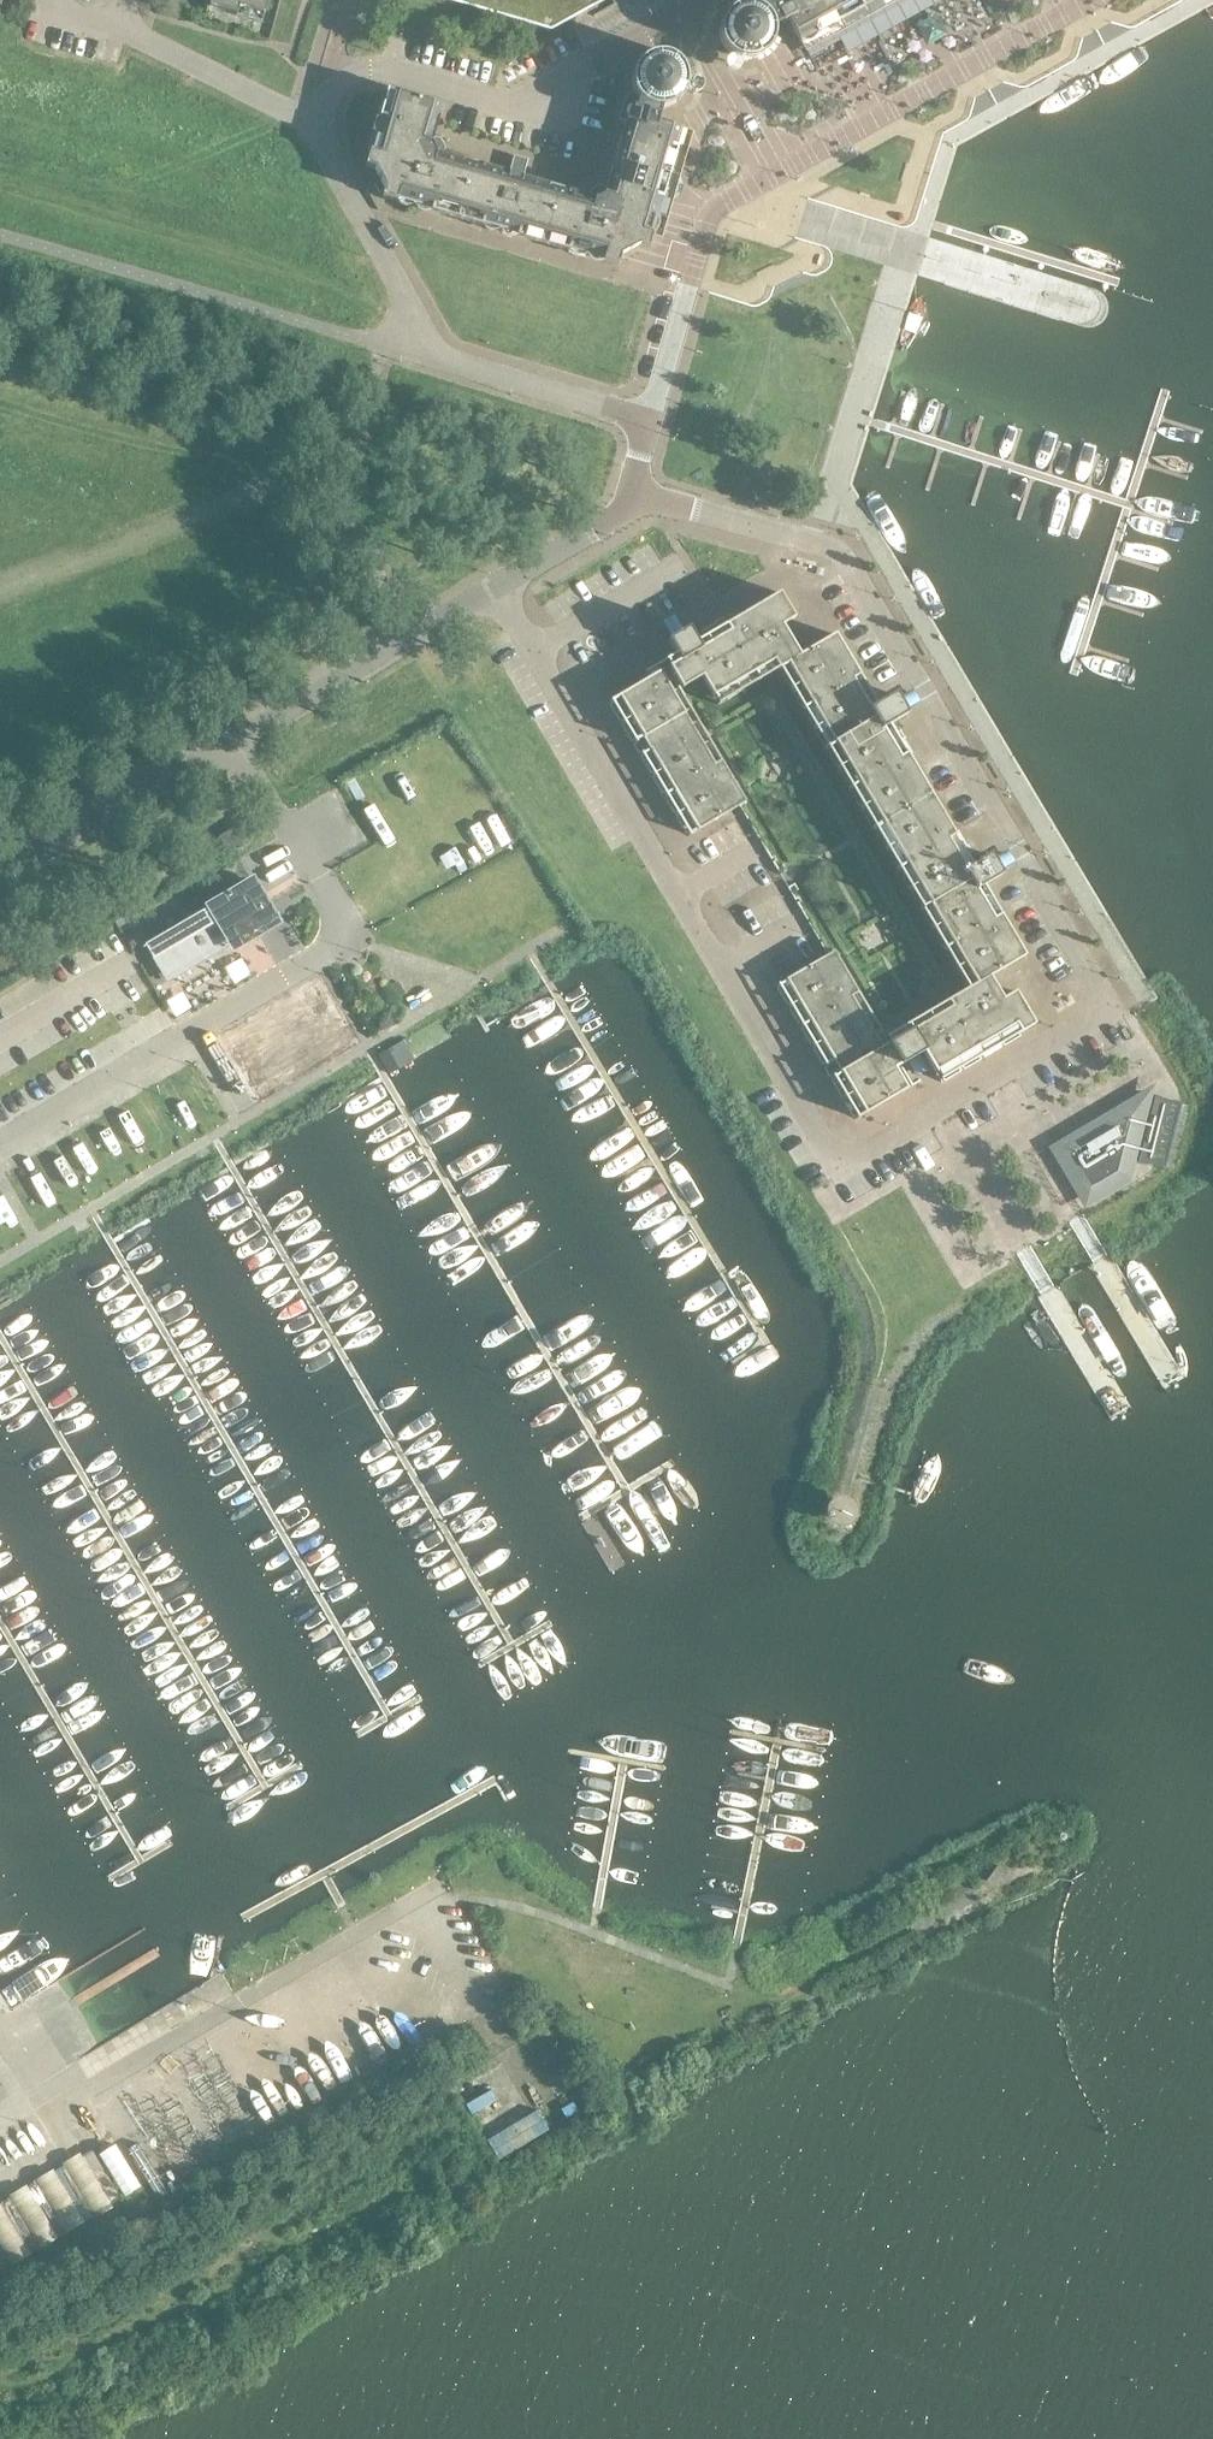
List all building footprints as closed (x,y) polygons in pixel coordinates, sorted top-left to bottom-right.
[(209,7),(237,15),(239,8),(264,15),(268,0),(211,0),(209,7)] [(508,17),(513,0),(449,0),(508,17)] [(508,17),(551,29),(572,18),(573,17),(605,0),(513,0),(508,17)] [(720,32),(720,35),(720,36),(720,38),(721,40),(722,43),(724,46),(725,47),(726,49),(727,50),(729,52),(731,54),(734,55),(736,57),(739,58),(742,59),(745,59),(748,59),(750,59),(753,59),(756,58),(759,57),(762,55),(764,54),(766,52),(769,50),(770,47),(771,47),(772,44),(774,42),(775,39),(775,36),(776,33),(776,30),(776,27),(788,20),(801,43),(802,43),(816,70),(859,47),(879,36),(943,0),(756,0),(755,4),(753,4),(750,3),(747,3),(744,3),(741,4),(739,5),(736,6),(733,7),(731,9),(729,11),(727,13),(725,15),(723,18),(722,20),(721,23),(720,26),(720,29),(720,32)] [(381,110),(365,166),(375,169),(385,187),(382,197),(397,201),(398,196),(414,200),(412,205),(415,206),(417,201),(432,205),(431,211),(483,226),(484,220),(500,225),(498,230),(501,231),(503,226),(518,230),(517,236),(569,251),(571,246),(586,250),(585,255),(588,256),(589,251),(605,255),(603,261),(618,265),(621,255),(630,250),(640,245),(649,248),(652,235),(662,238),(668,217),(674,195),(680,174),(686,153),(692,132),(658,122),(662,108),(663,108),(666,107),(669,107),(671,106),(674,104),(675,104),(677,102),(679,100),(681,98),(683,96),(685,93),(686,91),(687,88),(687,85),(688,82),(688,79),(688,77),(687,74),(686,72),(686,71),(685,69),(684,66),(682,64),(681,61),(679,59),(678,59),(676,57),(674,56),(672,55),(669,54),(666,53),(663,52),(660,52),(657,52),(655,53),(652,53),(649,54),(646,55),(644,57),(641,59),(639,61),(639,62),(637,64),(635,67),(634,70),(633,73),(633,77),(632,80),(633,83),(633,87),(634,90),(635,93),(627,97),(621,118),(626,120),(622,134),(615,155),(609,176),(606,188),(600,187),(597,188),(592,191),(591,197),(522,177),(526,161),(515,158),(510,174),(442,154),(444,148),(439,140),(433,138),(443,106),(387,90),(387,93),(381,110)] [(649,678),(608,702),(635,747),(661,791),(687,836),(740,805),(746,802),(720,757),(693,712),(680,690),(702,677),(718,705),(761,679),(779,669),(800,655),(782,625),(795,618),(780,592),(727,623),(723,616),(715,621),(716,623),(702,631),(705,637),(697,641),(689,628),(684,630),(677,619),(666,626),(672,637),(668,640),(676,654),(663,661),(645,672),(649,678)] [(835,634),(800,655),(779,669),(873,828),(930,795),(907,756),(913,753),(905,739),(906,738),(901,729),(894,734),(889,726),(907,715),(904,710),(916,704),(909,692),(897,699),(895,694),(877,705),(835,634)] [(953,834),(930,795),(873,828),(968,988),(990,977),(1025,956),(983,886),(1001,875),(999,871),(1010,864),(1003,852),(992,859),(989,854),(971,865),(966,857),(974,853),(969,844),(967,845),(959,831),(953,834)] [(253,836),(245,822),(220,837),(228,851),(253,836)] [(211,905),(208,901),(203,892),(190,900),(196,909),(198,913),(151,941),(173,978),(232,943),(234,942),(227,929),(245,918),(252,931),(254,930),(274,918),(252,880),(211,905)] [(885,1037),(834,951),(776,985),(855,1120),(914,1085),(902,1065),(923,1052),(942,1083),(1021,1036),(1020,1034),(1035,1025),(1015,991),(1003,999),(990,977),(968,988),(885,1037)] [(1067,1136),(1048,1147),(1066,1178),(1072,1175),(1087,1200),(1125,1178),(1131,1156),(1139,1157),(1138,1161),(1165,1168),(1181,1104),(1155,1097),(1154,1099),(1153,1102),(1145,1100),(1145,1097),(1070,1142),(1067,1136)] [(467,2103),(473,2112),(498,2097),(492,2088),(467,2103)] [(573,2101),(561,2109),(567,2119),(579,2112),(573,2101)] [(537,2109),(530,2114),(487,2140),(499,2160),(549,2129),(537,2109)] [(0,2204),(0,2261),(4,2268),(130,2199),(102,2148),(0,2204)]
